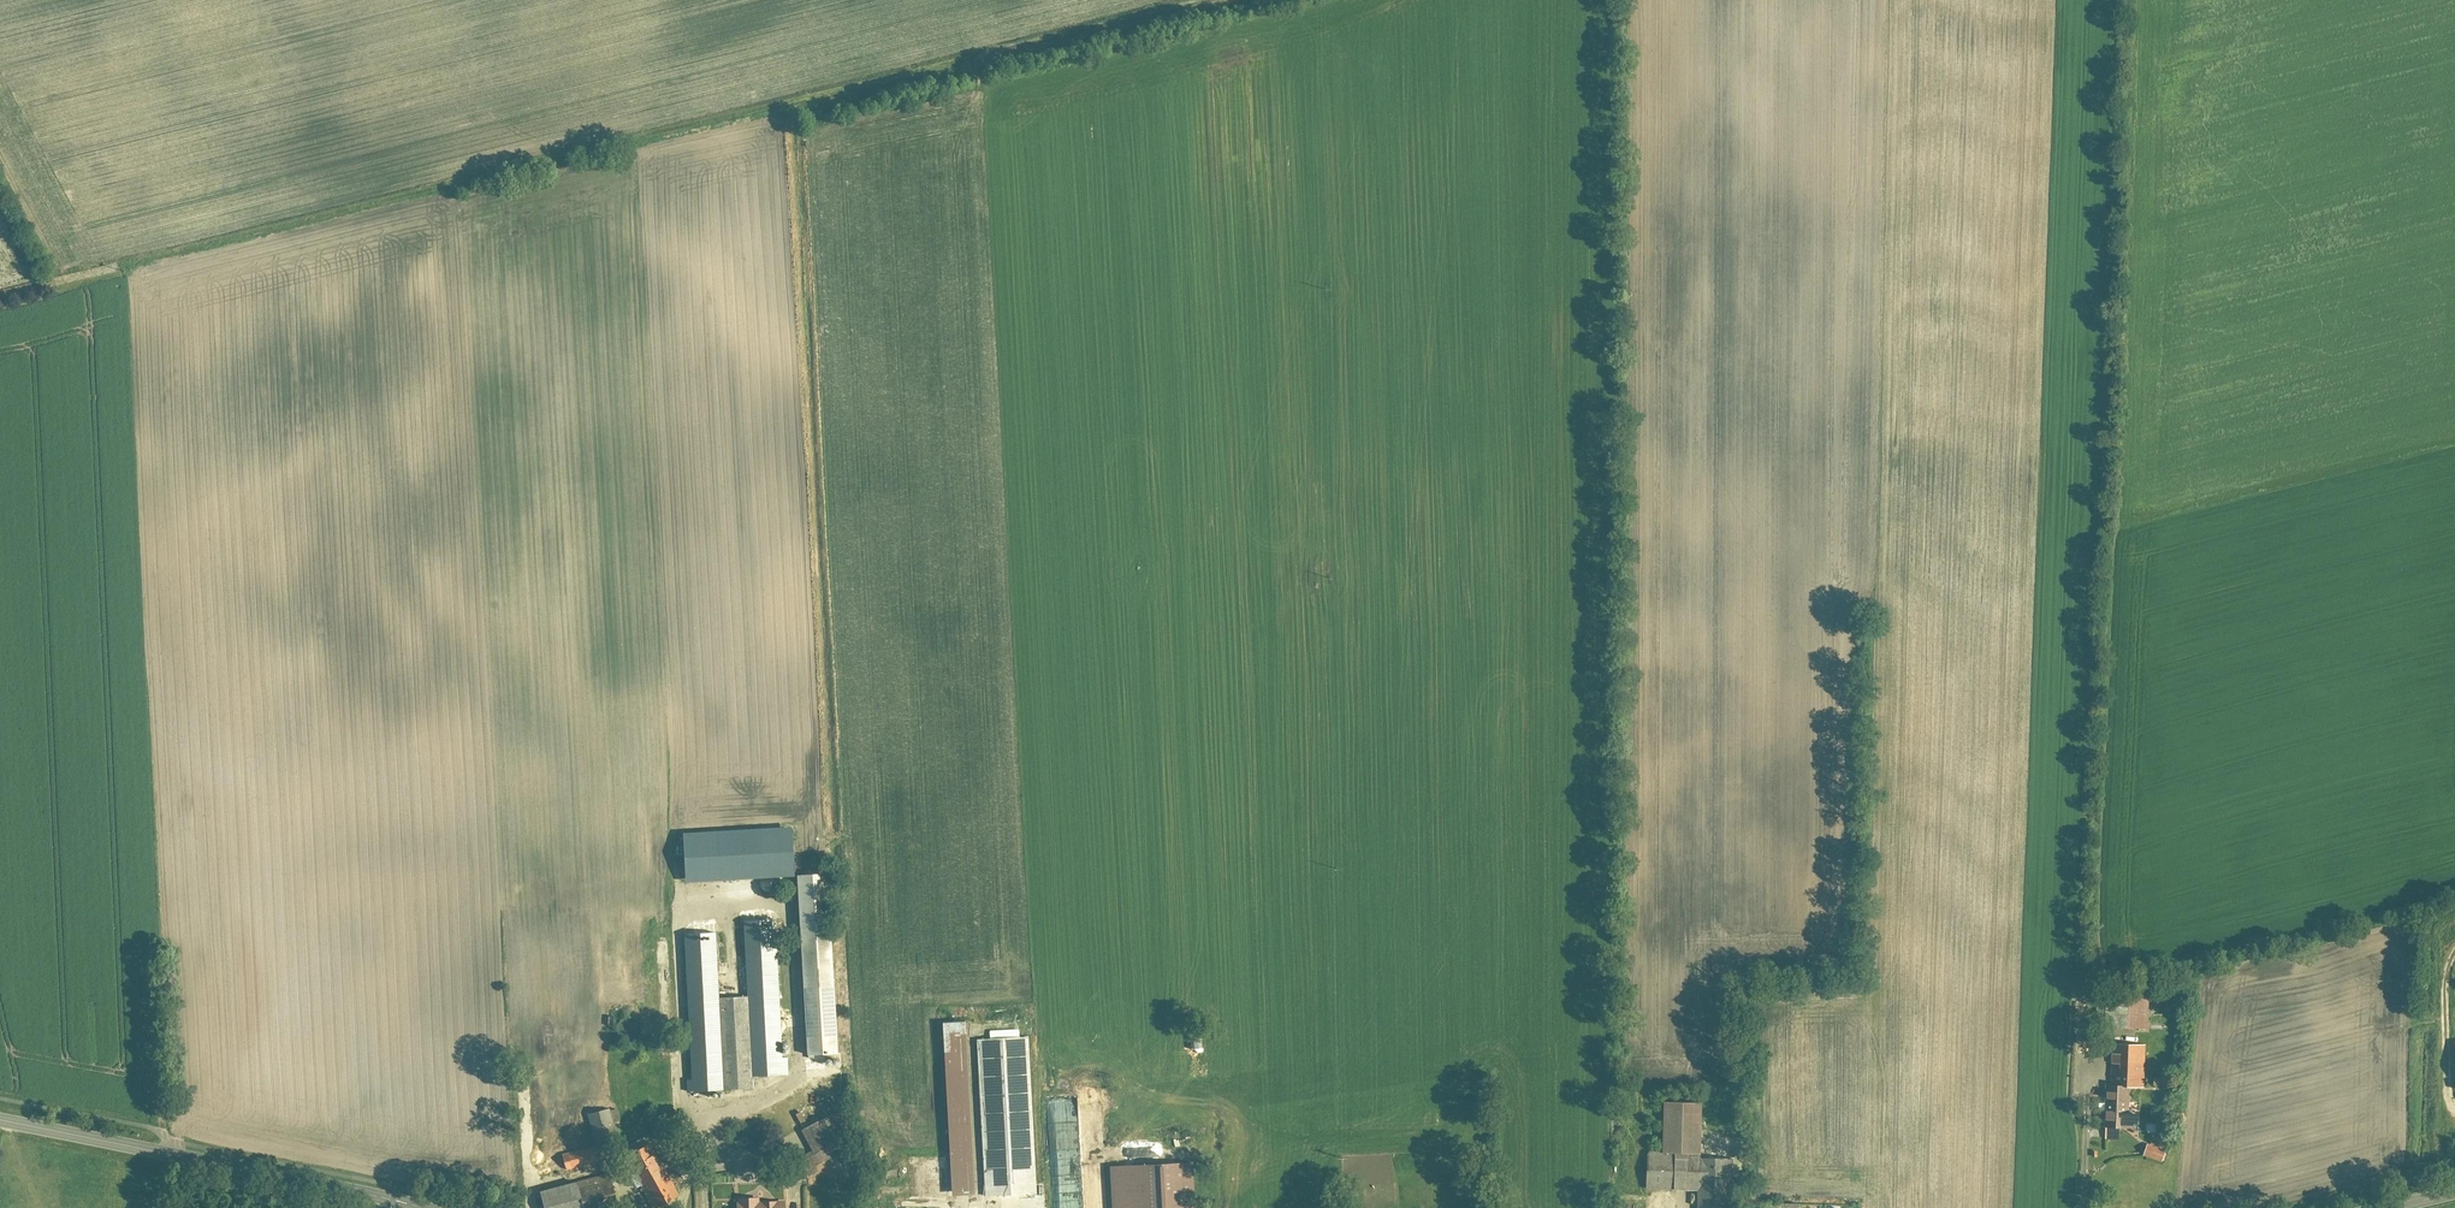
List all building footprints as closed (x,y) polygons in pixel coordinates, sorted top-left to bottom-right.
[(791,832),(682,835),(684,879),(793,876),(791,832)] [(837,876),(802,878),(810,1055),(844,1053),(837,876)] [(753,997),(723,998),(720,931),(687,933),(694,1093),(720,1092),(761,1090),(761,1080),(787,1079),(780,922),(750,923),(753,997)] [(2131,993),(2131,1029),(2155,1028),(2154,992),(2131,993)] [(950,1023),(957,1196),(979,1195),(972,1022),(950,1023)] [(1034,1039),(981,1041),(986,1196),(1039,1195),(1034,1039)] [(2114,1045),(2115,1085),(2108,1085),(2109,1131),(2138,1130),(2137,1086),(2150,1085),(2149,1044),(2114,1045)] [(830,1097),(828,1098),(819,1079),(802,1087),(811,1106),(799,1112),(818,1152),(849,1138),(830,1097)] [(1671,1155),(1644,1156),(1645,1195),(1704,1194),(1704,1207),(1733,1207),(1733,1193),(1737,1193),(1737,1154),(1709,1155),(1707,1104),(1670,1105),(1671,1155)] [(566,1153),(570,1172),(616,1163),(613,1148),(626,1145),(619,1110),(591,1116),(598,1147),(566,1153)] [(630,1159),(654,1207),(659,1207),(684,1195),(659,1145),(630,1159)] [(1117,1207),(1202,1207),(1200,1164),(1115,1168),(1117,1207)] [(551,1207),(617,1207),(628,1205),(620,1174),(547,1192),(551,1207)] [(1087,1207),(1109,1207),(1109,1184),(1086,1185),(1087,1207)] [(792,1203),(763,1204),(762,1198),(741,1199),(741,1207),(792,1207),(792,1203)]
